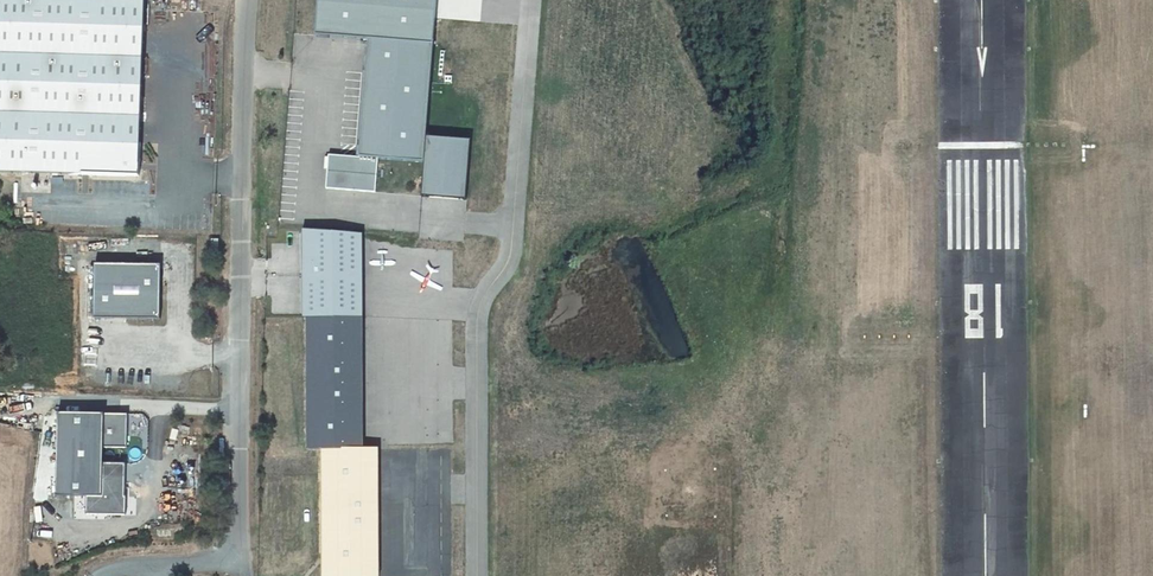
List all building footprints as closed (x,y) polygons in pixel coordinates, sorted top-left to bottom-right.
[(135,171),(141,0),(0,0),(0,167),(135,171)] [(321,32),(373,36),(438,41),(441,0),(323,0),(321,32)] [(438,41),(373,36),(363,155),(380,156),(428,160),(430,135),(438,41)] [(474,139),(430,135),(428,160),(425,194),(469,198),(474,139)] [(378,189),(380,156),(363,155),(330,152),(327,185),(378,189)] [(366,234),(306,227),(306,316),(365,315),(366,234)] [(159,263),(94,263),(94,315),(159,315),(159,263)] [(306,316),(308,447),(366,446),(365,315),(306,316)] [(129,410),(55,408),(53,495),(86,496),(86,512),(124,513),(125,464),(100,463),(100,443),(128,444),(129,410)] [(381,451),(381,446),(366,446),(325,447),(327,575),(382,575),(381,451)]
